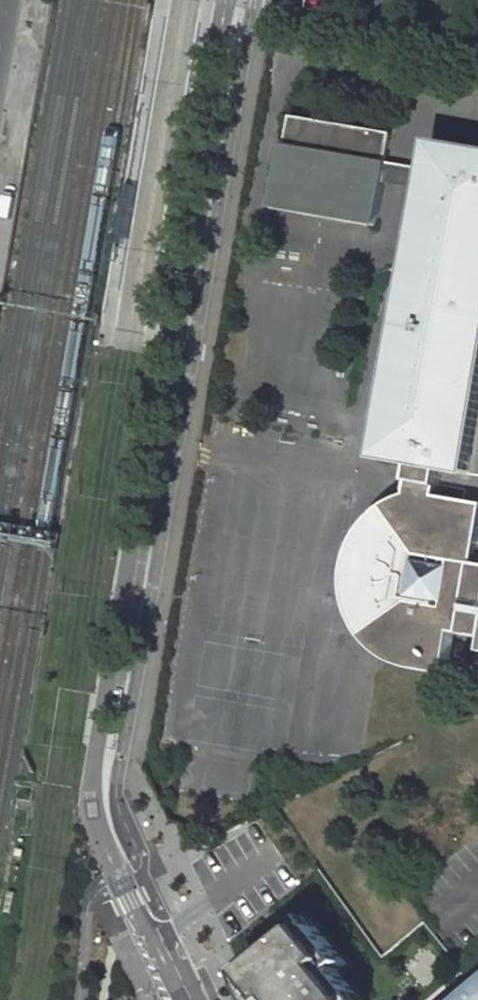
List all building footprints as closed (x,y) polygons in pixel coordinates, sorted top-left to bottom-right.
[(390,135),(292,118),(287,147),(285,147),(274,208),(377,225),(387,164),(385,164),(390,135)] [(436,145),(382,459),(418,465),(413,497),(411,498),(409,498),(397,503),(385,510),(375,518),(365,530),(358,543),(353,555),(350,571),(349,584),(350,596),(353,609),(366,636),(390,657),(413,667),(449,675),(454,647),(477,651),(477,504),(467,502),(443,498),(445,486),(448,471),(472,475),(477,476),(477,152),(436,145)] [(313,935),(305,925),(244,974),(256,999),(352,999),(358,994),(340,972),(350,965),(320,929),(313,935)]
